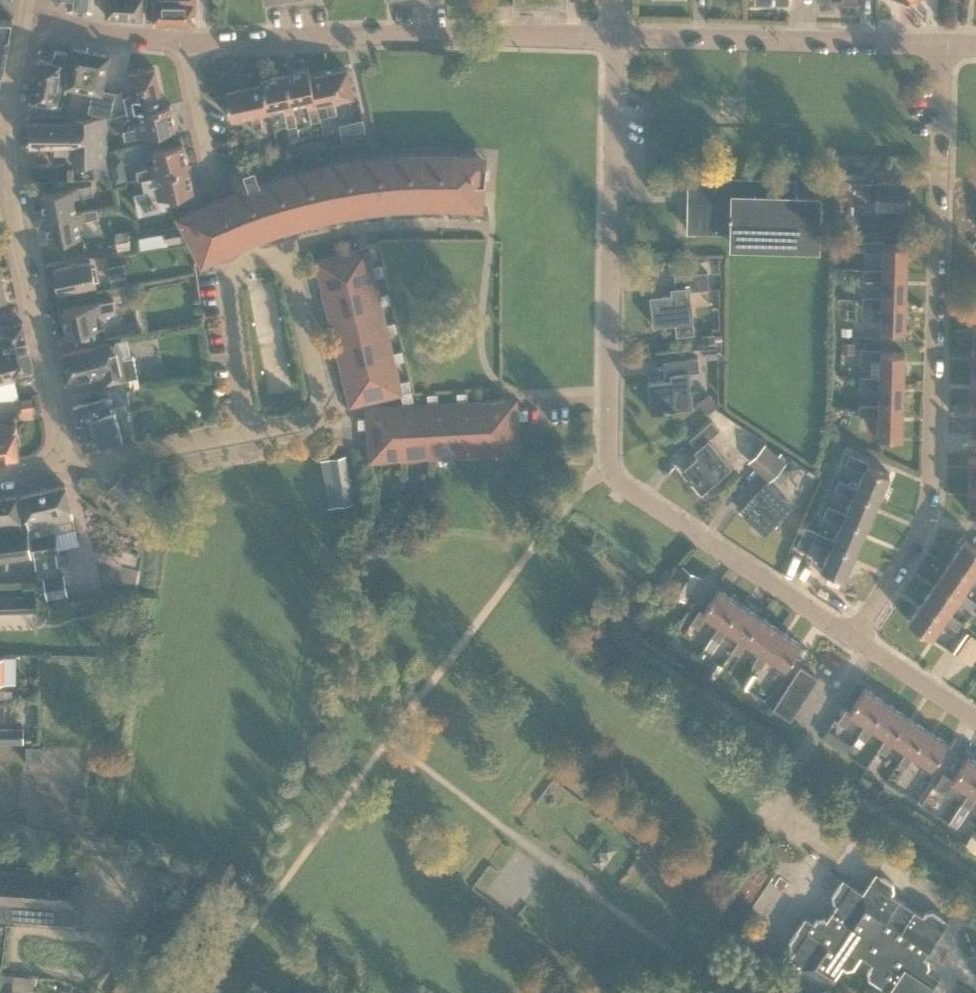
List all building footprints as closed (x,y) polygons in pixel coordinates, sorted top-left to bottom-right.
[(107,13),(142,16),(144,0),(108,0),(107,13)] [(154,21),(192,22),(192,11),(198,11),(198,0),(155,0),(154,21)] [(12,16),(0,15),(0,79),(12,16)] [(110,52),(73,45),(65,84),(92,89),(89,110),(112,114),(117,89),(103,87),(110,52)] [(59,102),(68,49),(56,47),(54,59),(39,56),(31,96),(59,102)] [(128,113),(141,110),(141,109),(165,103),(164,103),(155,66),(128,72),(132,92),(124,94),(128,113)] [(320,116),(317,102),(316,103),(311,75),(312,75),(310,66),(286,71),(293,101),(306,98),(311,118),(320,116)] [(316,103),(317,102),(324,101),(327,112),(338,110),(335,98),(355,94),(348,66),(312,75),(311,75),(316,103)] [(262,77),(263,81),(264,81),(269,107),(283,104),(290,134),(299,132),(292,101),(293,101),(286,71),(262,77)] [(270,109),(269,107),(264,81),(263,81),(226,90),(232,118),(252,113),(254,125),(263,123),(261,111),(270,109)] [(171,101),(165,103),(141,109),(141,110),(144,123),(123,128),(125,137),(177,126),(171,101)] [(31,120),(31,143),(75,144),(75,163),(111,161),(109,115),(74,115),(75,119),(31,120)] [(139,176),(147,174),(189,164),(184,140),(152,147),(156,163),(137,167),(139,176)] [(303,150),(305,160),(321,157),(319,147),(303,150)] [(391,160),(396,203),(424,201),(426,201),(421,159),(391,160)] [(423,159),(421,159),(426,201),(452,201),(456,202),(452,159),(423,159)] [(482,203),(486,161),(454,159),(452,159),(456,202),(481,203),(482,203)] [(391,160),(361,164),(366,206),(396,203),(391,160)] [(195,188),(189,164),(147,174),(150,187),(145,188),(136,191),(141,210),(167,204),(166,201),(164,195),(195,188)] [(336,212),(366,206),(361,164),(331,169),(336,212)] [(113,168),(115,180),(128,177),(125,165),(113,168)] [(257,235),(277,228),(272,184),(263,187),(256,166),(238,172),(245,193),(240,196),(255,235),(257,235)] [(331,169),(301,176),(306,219),(312,217),(336,212),(331,169)] [(732,242),(820,244),(821,191),(796,190),(796,176),(690,174),(689,228),(733,228),(732,242)] [(284,225),(306,219),(301,176),(272,184),(277,228),(284,225)] [(862,179),(862,181),(853,180),(853,193),(861,194),(876,195),(876,202),(909,203),(910,178),(876,177),(876,180),(862,179)] [(42,191),(46,215),(77,209),(75,194),(94,190),(93,181),(42,191)] [(227,201),(214,207),(231,246),(246,239),(255,235),(240,196),(227,201)] [(97,205),(77,209),(46,215),(51,239),(82,233),(79,218),(99,214),(97,205)] [(205,259),(231,246),(214,207),(184,221),(204,259),(205,259)] [(164,229),(139,233),(141,245),(166,241),(164,229)] [(884,248),(884,265),(884,269),(907,269),(908,241),(885,240),(885,237),(865,237),(865,247),(884,248)] [(317,257),(324,286),(368,276),(362,247),(317,257)] [(55,266),(60,289),(96,281),(92,258),(55,266)] [(108,264),(111,275),(127,272),(125,260),(108,264)] [(372,264),(374,275),(384,272),(381,262),(372,264)] [(907,297),(907,269),(884,269),(884,265),(864,265),(864,276),(883,276),(883,293),(883,296),(907,297)] [(696,331),(694,318),(691,287),(710,285),(708,268),(675,272),(677,284),(672,284),(672,290),(651,293),(654,322),(675,320),(677,333),(696,331)] [(375,305),(368,276),(324,286),(331,315),(375,305)] [(381,303),(390,301),(388,291),(378,293),(381,303)] [(906,326),(907,297),(883,296),(883,293),(863,293),(863,304),(883,304),(882,325),(906,326)] [(68,331),(99,325),(97,309),(116,306),(114,297),(63,307),(68,331)] [(382,333),(375,305),(331,315),(338,344),(382,333)] [(30,345),(24,319),(2,324),(1,320),(0,321),(0,398),(20,398),(16,377),(14,371),(35,367),(30,345)] [(397,330),(395,320),(385,322),(388,333),(397,330)] [(715,340),(715,331),(703,332),(703,341),(715,340)] [(338,344),(345,373),(389,362),(382,333),(338,344)] [(61,350),(67,378),(103,371),(105,382),(139,374),(134,353),(124,355),(119,337),(61,350)] [(851,339),(842,338),(841,348),(850,349),(851,339)] [(881,356),(881,373),(881,376),(904,377),(905,349),(883,349),(883,346),(862,345),(861,356),(881,356)] [(404,358),(402,348),(392,351),(394,360),(404,358)] [(650,378),(653,408),(693,404),(689,368),(700,366),(699,354),(674,357),(676,369),(671,370),(671,376),(650,378)] [(345,373),(352,402),(396,391),(389,362),(345,373)] [(881,376),(881,373),(861,373),(861,384),(881,385),(880,401),(880,404),(904,405),(904,377),(881,376)] [(399,379),(401,389),(411,387),(408,377),(399,379)] [(135,385),(112,387),(113,392),(74,404),(86,446),(124,436),(115,401),(137,399),(135,385)] [(401,391),(403,400),(414,398),(411,388),(401,391)] [(468,399),(468,390),(457,390),(458,400),(468,399)] [(438,401),(438,391),(427,392),(428,402),(438,401)] [(719,405),(710,391),(698,398),(708,412),(719,405)] [(35,409),(33,394),(22,395),(24,411),(35,409)] [(903,433),(904,405),(880,404),(880,401),(860,401),(860,412),(880,412),(879,433),(903,433)] [(520,448),(517,403),(488,405),(490,451),(520,448)] [(488,405),(458,407),(461,452),(490,451),(488,405)] [(518,406),(519,416),(529,416),(528,406),(518,406)] [(429,408),(431,454),(461,452),(458,407),(429,408)] [(399,410),(401,455),(431,454),(429,408),(399,410)] [(401,455),(399,410),(369,411),(372,457),(401,455)] [(359,415),(360,425),(370,424),(369,415),(359,415)] [(733,464),(732,463),(723,451),(710,436),(721,427),(713,417),(691,436),(699,445),(695,448),(699,453),(683,467),(702,490),(733,464)] [(16,456),(13,422),(0,423),(0,457),(16,456)] [(748,459),(769,479),(786,460),(765,441),(748,459)] [(856,488),(879,497),(890,471),(869,462),(870,459),(851,451),(842,470),(852,474),(856,464),(865,468),(858,485),(856,488)] [(347,452),(330,455),(338,503),(355,500),(347,452)] [(126,470),(110,488),(140,514),(156,496),(126,470)] [(853,495),(847,510),(845,513),(868,523),(879,497),(856,488),(858,485),(840,477),(835,487),(853,495)] [(793,502),(768,478),(740,507),(766,531),(793,502)] [(22,493),(29,524),(30,527),(37,553),(57,548),(61,547),(57,529),(59,529),(62,528),(76,525),(66,482),(62,483),(22,493)] [(30,527),(29,524),(22,525),(18,493),(0,495),(0,557),(34,553),(30,527)] [(857,548),(868,523),(845,513),(847,510),(839,507),(843,499),(832,495),(825,512),(842,520),(835,535),(834,538),(857,548)] [(139,530),(146,521),(134,510),(126,519),(139,530)] [(846,575),(857,548),(834,538),(835,535),(806,523),(797,544),(809,549),(813,539),(830,546),(823,565),(846,575)] [(967,537),(953,557),(975,573),(975,543),(967,537)] [(953,557),(939,577),(962,594),(964,590),(973,578),(975,580),(975,573),(953,557)] [(701,573),(681,561),(666,587),(685,598),(701,573)] [(68,591),(64,571),(60,572),(44,575),(48,595),(51,594),(68,591)] [(951,610),(959,599),(971,607),(972,606),(975,609),(975,599),(964,590),(962,594),(939,577),(925,597),(948,614),(951,610)] [(720,638),(728,626),(725,624),(740,600),(719,586),(704,608),(701,606),(684,631),(691,636),(707,612),(720,621),(712,633),(720,638)] [(29,608),(46,607),(46,606),(38,606),(38,591),(0,592),(0,609),(29,608)] [(963,619),(951,610),(948,614),(925,597),(910,618),(933,635),(945,618),(958,626),(963,619)] [(725,624),(728,626),(741,634),(733,647),(740,652),(748,639),(745,637),(760,614),(740,600),(725,624)] [(781,627),(760,614),(745,637),(748,639),(761,648),(753,660),(761,665),(770,652),(766,650),(781,627)] [(948,644),(971,660),(975,653),(975,634),(962,625),(948,644)] [(766,650),(770,652),(787,664),(802,641),(781,627),(766,650)] [(714,648),(720,638),(712,633),(706,643),(714,648)] [(723,664),(711,656),(705,666),(716,674),(723,664)] [(801,663),(794,674),(812,686),(819,675),(801,663)] [(758,673),(750,668),(741,682),(749,687),(758,673)] [(794,674),(787,684),(805,696),(812,686),(794,674)] [(798,706),(805,696),(787,684),(781,694),(798,706)] [(853,712),(866,721),(870,723),(886,698),(865,685),(851,707),(847,705),(838,719),(845,724),(853,712)] [(791,716),(798,706),(781,694),(774,705),(791,716)] [(870,723),(866,721),(858,733),(859,734),(855,741),(861,745),(874,725),(887,734),(891,736),(906,711),(886,698),(870,723)] [(927,725),(906,711),(891,736),(887,734),(872,757),(880,761),(895,739),(908,747),(912,750),(927,725)] [(24,739),(24,725),(0,725),(0,739),(24,739)] [(948,739),(927,725),(912,750),(908,747),(900,760),(907,764),(916,751),(933,762),(948,739)] [(851,744),(843,738),(838,746),(846,752),(851,744)] [(970,788),(973,790),(975,785),(975,758),(969,753),(954,776),(944,769),(935,784),(947,791),(949,792),(957,779),(970,788)] [(962,801),(969,806),(975,795),(975,785),(973,790),(970,788),(962,801)] [(960,819),(969,806),(962,801),(953,814),(949,820),(957,825),(960,819)] [(949,916),(933,905),(926,906),(922,911),(893,891),(895,888),(893,880),(878,870),(865,889),(845,875),(834,891),(836,899),(839,901),(828,917),(824,914),(817,915),(815,919),(807,914),(790,938),(792,945),(795,948),(790,956),(802,964),(789,983),(804,992),(812,992),(816,988),(822,992),(824,992),(844,963),(847,965),(855,964),(863,952),(872,958),(867,966),(869,974),(888,987),(884,992),(926,992),(939,974),(927,966),(929,963),(928,955),(925,952),(949,916)] [(12,978),(0,977),(0,992),(11,992),(12,978)]
